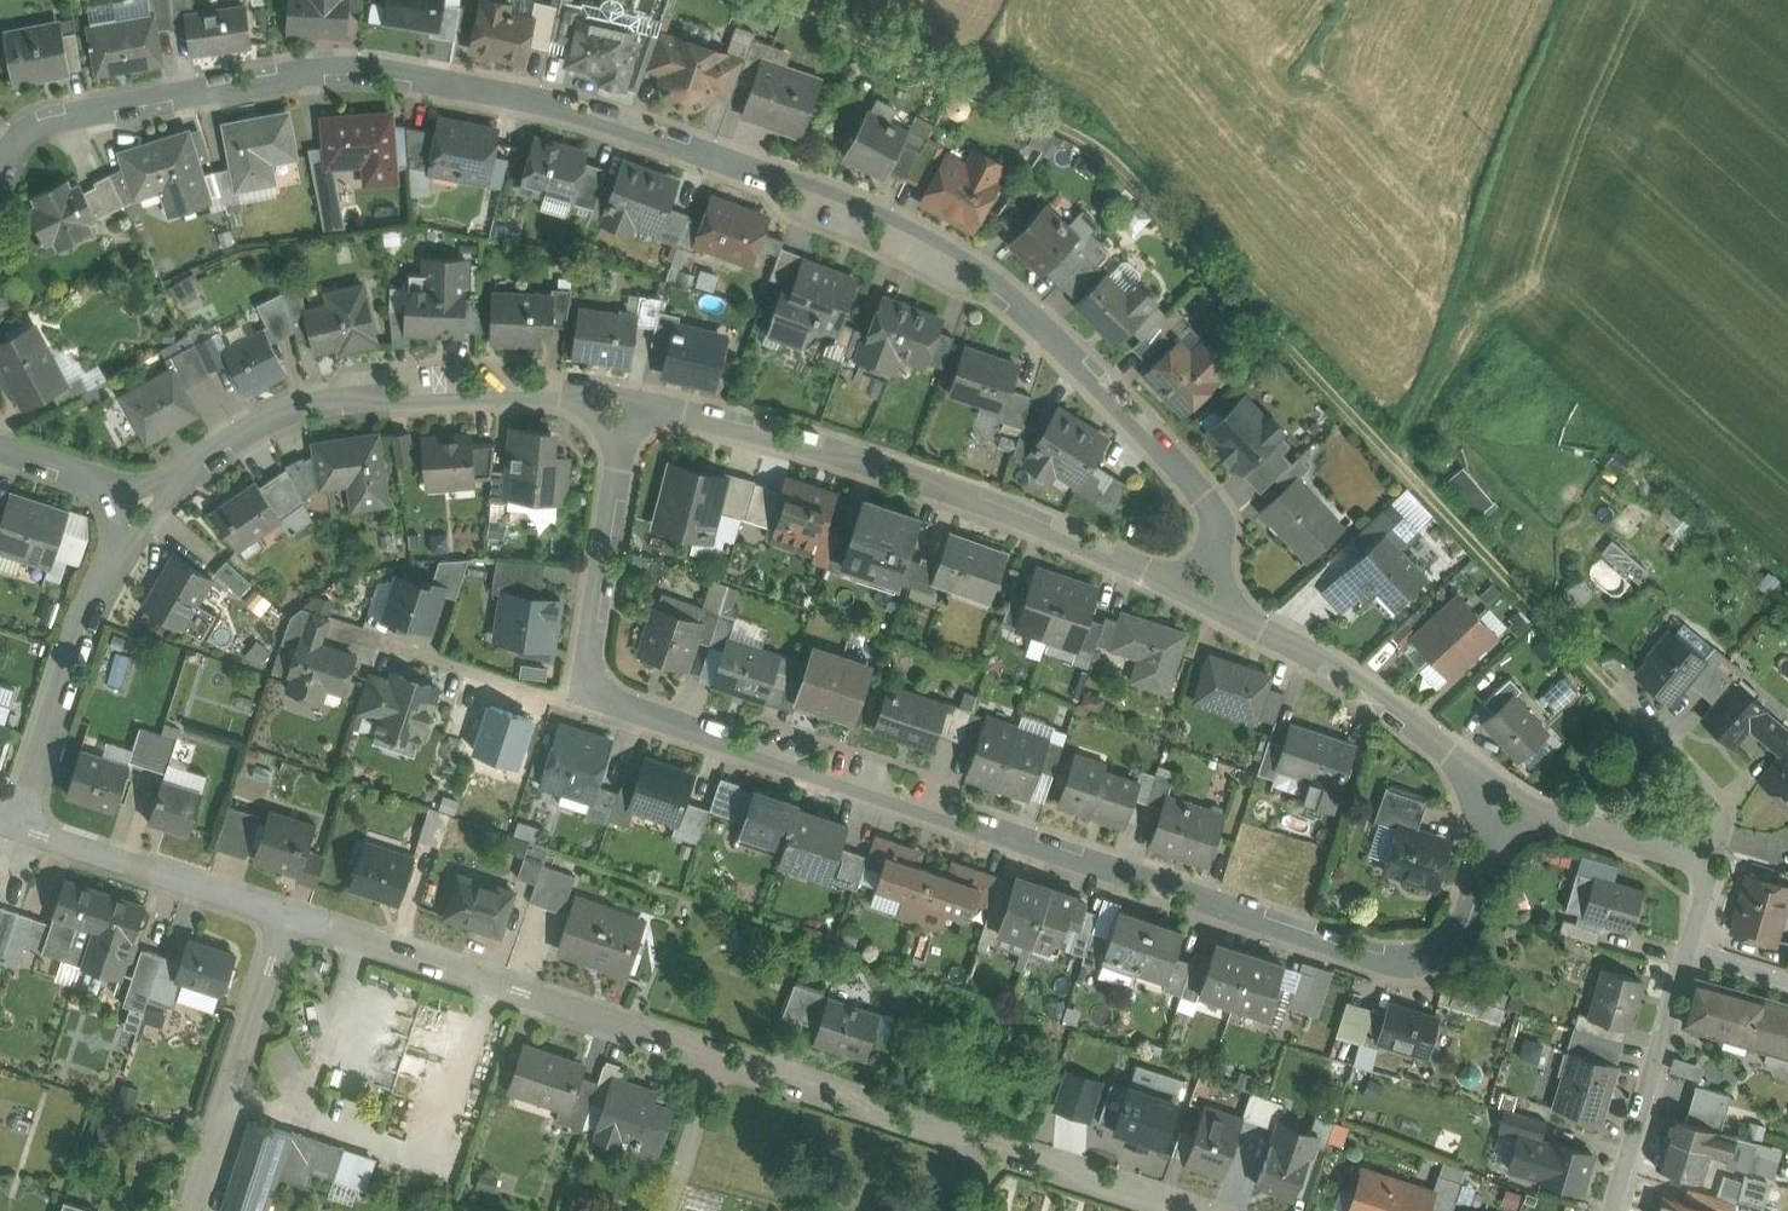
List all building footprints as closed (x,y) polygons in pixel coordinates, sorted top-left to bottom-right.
[(147,0),(126,0),(112,3),(116,21),(149,15),(147,0)] [(168,0),(147,0),(149,15),(152,15),(154,28),(171,26),(168,0)] [(171,26),(187,23),(186,12),(192,11),(190,0),(168,0),(171,26)] [(292,30),(344,33),(346,10),(346,0),(294,0),(292,30)] [(346,10),(361,11),(362,0),(346,0),(346,10)] [(390,17),(433,24),(436,2),(460,6),(461,0),(392,0),(390,17)] [(488,0),(484,0),(472,50),(522,62),(526,46),(532,17),(531,17),(509,12),(511,5),(488,0)] [(573,3),(561,0),(559,6),(552,38),(572,43),(578,17),(579,17),(582,5),(573,3)] [(601,4),(600,7),(582,2),(582,5),(579,17),(578,17),(572,43),(567,63),(605,72),(602,82),(624,86),(630,59),(636,30),(637,30),(639,19),(637,15),(623,12),(623,9),(621,3),(618,0),(604,0),(601,4)] [(532,17),(526,46),(549,51),(552,38),(559,6),(550,4),(535,1),(531,17),(532,17)] [(436,2),(433,24),(431,34),(455,38),(460,6),(436,2)] [(87,7),(90,26),(116,21),(112,3),(87,7)] [(192,11),(186,12),(187,23),(191,52),(249,44),(243,4),(192,11)] [(116,21),(90,26),(99,72),(161,61),(154,28),(152,15),(149,15),(116,21)] [(728,44),(746,50),(753,29),(734,23),(728,44)] [(56,25),(10,34),(18,80),(67,71),(61,35),(58,36),(56,25)] [(637,30),(636,30),(630,59),(647,62),(657,35),(637,30)] [(75,32),(61,35),(67,71),(81,68),(75,32)] [(647,62),(646,67),(663,73),(674,38),(658,33),(657,35),(647,62)] [(726,54),(675,36),(674,38),(663,73),(662,75),(661,85),(664,94),(671,102),(679,107),(689,109),(699,106),(707,101),(713,92),(714,90),(726,56),(726,54)] [(772,45),(753,39),(744,62),(742,69),(755,74),(760,60),(766,62),(772,45)] [(726,56),(714,90),(731,97),(742,69),(744,62),(726,56)] [(766,62),(760,60),(755,74),(741,114),(801,135),(820,81),(766,62)] [(946,108),(947,111),(949,114),(951,117),(954,118),(958,119),(961,118),(964,117),(967,115),(969,112),(969,108),(969,105),(968,102),(966,99),(963,97),(960,96),(956,96),(953,97),(950,99),(948,101),(946,104),(946,108)] [(287,112),(225,124),(234,167),(238,188),(240,187),(275,181),(271,161),(296,156),(287,112)] [(391,114),(325,119),(327,148),(328,165),(330,165),(365,162),(366,183),(396,181),(391,114)] [(886,125),(866,114),(845,153),(883,174),(885,172),(901,141),(904,134),(892,128),(894,126),(887,122),(886,125)] [(497,131),(439,120),(437,131),(430,170),(430,171),(488,182),(497,131)] [(904,134),(901,141),(920,152),(927,139),(931,131),(912,120),(904,134)] [(430,170),(437,131),(406,126),(409,167),(430,170)] [(201,128),(188,132),(198,163),(210,159),(201,128)] [(188,132),(122,153),(125,166),(137,190),(161,182),(169,209),(209,196),(198,163),(188,132)] [(585,152),(536,138),(524,182),(546,188),(540,208),(566,215),(569,202),(568,202),(570,195),(573,195),(582,161),(585,152)] [(920,152),(906,178),(930,191),(947,161),(937,155),(941,146),(927,139),(920,152)] [(920,152),(901,141),(885,172),(904,182),(906,178),(920,152)] [(327,148),(308,149),(315,181),(331,180),(330,165),(328,165),(327,148)] [(930,191),(925,201),(944,212),(944,213),(971,228),(994,185),(991,183),(999,168),(975,156),(967,170),(948,159),(947,161),(930,191)] [(607,169),(582,161),(573,195),(570,195),(568,202),(569,202),(593,209),(601,185),(607,169)] [(358,164),(335,169),(339,189),(363,184),(358,164)] [(675,183),(624,165),(615,189),(604,221),(604,223),(629,232),(634,219),(657,228),(658,228),(666,206),(675,183)] [(137,190),(125,166),(109,174),(125,205),(141,197),(137,190)] [(234,167),(214,170),(224,202),(242,199),(240,187),(238,188),(234,167)] [(430,170),(409,167),(412,197),(423,197),(421,180),(429,180),(430,171),(430,170)] [(109,174),(95,181),(101,192),(111,212),(125,205),(109,174)] [(67,179),(32,196),(37,205),(28,209),(45,244),(55,239),(60,248),(93,231),(89,223),(98,218),(111,212),(101,192),(88,198),(80,183),(71,187),(67,179)] [(615,189),(601,185),(593,209),(590,216),(604,221),(615,189)] [(705,223),(697,244),(698,244),(749,263),(755,248),(761,232),(766,218),(714,199),(705,223)] [(690,215),(666,206),(658,228),(657,228),(653,238),(678,246),(689,217),(690,215)] [(1043,209),(1012,240),(1044,271),(1045,270),(1069,245),(1083,259),(1089,254),(1098,243),(1085,231),(1088,228),(1076,216),(1066,227),(1061,222),(1059,224),(1043,209)] [(689,217),(678,246),(695,253),(698,244),(697,244),(705,223),(689,217)] [(761,232),(755,248),(778,255),(781,247),(783,240),(761,232)] [(1069,245),(1045,270),(1060,284),(1083,259),(1069,245)] [(806,257),(781,247),(778,255),(769,279),(784,284),(784,282),(800,288),(808,265),(803,264),(806,257)] [(1083,259),(1060,284),(1072,296),(1101,266),(1089,254),(1083,259)] [(465,260),(427,258),(426,273),(408,272),(407,288),(404,288),(404,306),(407,306),(406,322),(406,332),(407,332),(436,333),(436,336),(459,337),(459,334),(463,334),(463,331),(464,298),(465,260)] [(1122,261),(1078,305),(1113,340),(1126,326),(1129,329),(1157,302),(1136,281),(1139,278),(1139,272),(1128,261),(1122,261)] [(856,283),(808,265),(800,288),(784,282),(784,284),(766,332),(802,345),(811,320),(839,330),(856,283)] [(694,283),(712,289),(718,273),(700,266),(694,283)] [(194,273),(170,280),(177,302),(201,294),(194,273)] [(362,283),(337,289),(340,301),(307,309),(305,310),(312,337),(316,352),(351,344),(352,349),(376,343),(362,283)] [(307,309),(301,286),(285,290),(285,292),(294,329),(297,340),(312,337),(305,310),(307,309)] [(571,289),(551,287),(551,294),(551,326),(566,328),(571,289)] [(285,292),(258,305),(275,339),(294,329),(285,292)] [(551,294),(493,292),(492,340),(539,341),(540,327),(551,327),(551,326),(551,294)] [(661,300),(639,297),(636,316),(638,317),(637,325),(655,328),(659,310),(661,300)] [(479,299),(464,298),(463,331),(477,332),(479,299)] [(858,360),(857,363),(884,373),(892,352),(926,364),(927,363),(938,331),(942,322),(881,300),(868,333),(858,360)] [(404,306),(389,307),(391,323),(406,322),(407,306),(404,306)] [(680,315),(659,310),(655,328),(651,344),(669,348),(674,329),(677,330),(680,315)] [(618,317),(584,312),(578,356),(612,361),(612,365),(631,367),(637,325),(638,317),(636,316),(619,314),(618,317)] [(406,322),(391,323),(393,347),(408,346),(407,332),(406,332),(406,322)] [(0,344),(0,363),(23,407),(51,392),(66,383),(65,383),(34,325),(2,343),(0,344)] [(1156,325),(1132,348),(1143,360),(1167,337),(1156,325)] [(224,347),(223,348),(230,361),(245,392),(284,373),(262,328),(224,347)] [(855,328),(845,355),(858,360),(868,333),(855,328)] [(677,330),(674,329),(669,348),(664,372),(713,384),(724,339),(703,333),(702,336),(677,330)] [(938,331),(927,363),(942,369),(954,337),(938,331)] [(216,332),(194,343),(208,371),(230,361),(223,348),(224,347),(216,332)] [(1178,341),(1145,373),(1183,412),(1216,380),(1215,379),(1229,365),(1209,344),(1195,358),(1178,341)] [(194,343),(167,359),(173,369),(183,388),(209,373),(208,371),(194,343)] [(1016,367),(963,349),(948,393),(1001,411),(1009,389),(1016,367)] [(173,369),(125,396),(149,440),(197,414),(183,388),(173,369)] [(80,375),(65,383),(66,383),(51,392),(59,405),(88,389),(80,375)] [(1032,397),(1009,389),(1001,411),(998,420),(1021,428),(1023,422),(1032,397)] [(1226,420),(1210,434),(1222,447),(1218,450),(1229,461),(1230,461),(1241,473),(1281,435),(1279,433),(1284,429),(1272,416),(1267,420),(1244,396),(1223,416),(1226,420)] [(1104,441),(1058,412),(1044,434),(1043,435),(1027,463),(1026,464),(1049,479),(1056,467),(1077,480),(1071,489),(1113,516),(1126,484),(1091,461),(1104,441)] [(1044,434),(1023,422),(1021,428),(1022,428),(1013,455),(1027,463),(1043,435),(1044,434)] [(551,431),(513,428),(509,472),(506,495),(508,495),(562,501),(566,457),(548,456),(551,431)] [(409,432),(392,435),(396,465),(413,462),(413,457),(411,443),(409,432)] [(1281,435),(1241,473),(1260,493),(1275,479),(1292,463),(1282,453),(1290,445),(1281,435)] [(377,436),(315,446),(316,454),(321,485),(321,487),(357,481),(360,505),(387,501),(377,436)] [(471,436),(422,440),(423,442),(411,443),(413,457),(424,456),(429,460),(429,465),(425,471),(426,484),(431,489),(445,488),(447,485),(474,483),(474,478),(471,444),(471,436)] [(495,442),(471,444),(474,478),(492,477),(492,470),(495,442)] [(316,454),(304,460),(303,457),(285,466),(286,468),(302,499),(321,485),(316,454)] [(1292,463),(1275,479),(1285,489),(1296,478),(1296,479),(1309,467),(1300,456),(1292,463)] [(1463,464),(1444,481),(1474,517),(1494,500),(1463,464)] [(286,468),(257,489),(279,520),(304,503),(302,499),(286,468)] [(509,472),(492,470),(492,477),(489,502),(507,503),(508,495),(506,495),(509,472)] [(720,482),(671,470),(657,524),(699,534),(698,537),(702,538),(703,535),(708,537),(715,510),(722,482),(720,482)] [(754,483),(721,475),(720,482),(722,482),(715,510),(745,519),(754,483)] [(1296,479),(1296,478),(1285,489),(1261,511),(1308,561),(1342,528),(1296,479)] [(835,495),(786,479),(781,495),(772,521),(773,521),(771,527),(774,528),(771,539),(811,552),(815,541),(819,543),(824,527),(835,495)] [(771,489),(754,483),(745,519),(771,527),(773,521),(772,521),(781,495),(771,492),(771,489)] [(254,484),(213,513),(238,548),(279,520),(257,489),(254,484)] [(11,495),(3,517),(0,528),(0,548),(1,549),(50,565),(52,556),(61,529),(66,514),(11,495)] [(917,518),(865,501),(865,500),(864,500),(852,536),(842,565),(843,565),(897,583),(906,557),(919,518),(917,518)] [(1391,503),(1351,539),(1363,551),(1384,532),(1402,515),(1391,503)] [(1402,515),(1384,532),(1391,539),(1409,523),(1402,515)] [(1363,551),(1337,575),(1358,597),(1364,604),(1382,587),(1399,605),(1427,578),(1399,548),(1403,545),(1417,531),(1409,523),(1391,539),(1384,532),(1363,551)] [(838,532),(824,527),(819,543),(813,562),(827,566),(838,532)] [(89,538),(61,529),(52,556),(80,565),(89,538)] [(827,566),(827,568),(841,573),(843,565),(842,565),(852,536),(839,531),(838,532),(827,566)] [(1447,563),(1417,531),(1403,545),(1433,576),(1447,563)] [(1001,555),(951,538),(942,564),(937,581),(938,582),(987,598),(1001,555)] [(1638,582),(1650,567),(1610,538),(1599,553),(1638,582)] [(211,578),(174,557),(144,608),(146,609),(147,607),(181,626),(180,628),(181,629),(183,627),(201,638),(216,614),(197,603),(211,578)] [(906,557),(897,583),(911,588),(919,562),(906,557)] [(942,564),(921,557),(919,562),(911,588),(934,595),(938,582),(937,581),(942,564)] [(469,559),(439,560),(432,583),(443,586),(440,594),(456,598),(469,559)] [(536,562),(497,559),(494,575),(532,581),(536,562)] [(252,583),(226,560),(215,573),(240,596),(252,583)] [(532,581),(494,575),(492,593),(505,595),(498,641),(553,650),(561,602),(540,598),(545,563),(536,562),(532,581)] [(1065,583),(1033,573),(1024,599),(1015,628),(1047,639),(1065,583)] [(1358,597),(1337,575),(1320,592),(1340,614),(1358,597)] [(419,584),(399,577),(385,621),(408,628),(409,624),(429,630),(440,594),(443,586),(432,583),(420,579),(419,584)] [(1065,583),(1047,639),(1079,649),(1089,620),(1097,594),(1065,583)] [(260,611),(271,597),(256,585),(245,599),(260,611)] [(1416,632),(1410,637),(1430,658),(1477,614),(1457,592),(1416,632)] [(1011,594),(1001,624),(1015,628),(1024,599),(1011,594)] [(328,616),(302,607),(290,617),(281,643),(297,648),(301,638),(319,644),(328,616)] [(719,613),(701,607),(696,622),(698,622),(692,640),(708,645),(719,613)] [(696,622),(655,608),(640,654),(683,668),(692,640),(698,622),(696,622)] [(719,613),(708,645),(723,650),(727,638),(728,638),(735,618),(719,613)] [(1185,635),(1122,613),(1118,623),(1109,650),(1139,660),(1132,682),(1166,693),(1185,635)] [(1477,614),(1430,658),(1450,679),(1497,635),(1477,614)] [(1118,623),(1104,619),(1103,624),(1095,646),(1109,650),(1118,623)] [(1103,624),(1089,620),(1079,649),(1093,654),(1095,646),(1103,624)] [(1387,659),(1410,637),(1416,632),(1406,622),(1378,649),(1387,659)] [(319,644),(301,638),(297,648),(298,648),(289,675),(292,676),(288,690),(321,701),(329,676),(346,682),(355,656),(319,644)] [(728,638),(727,638),(723,650),(712,686),(763,703),(764,701),(779,655),(728,638)] [(1676,639),(1664,654),(1659,650),(1652,650),(1648,655),(1648,663),(1639,674),(1670,699),(1686,680),(1702,661),(1701,660),(1676,639)] [(1728,659),(1713,646),(1701,660),(1702,661),(1686,680),(1700,693),(1728,659)] [(809,665),(797,701),(824,710),(842,658),(814,649),(809,665)] [(809,665),(779,655),(764,701),(793,711),(797,701),(809,665)] [(1210,656),(1195,701),(1254,721),(1256,717),(1266,687),(1270,676),(1210,656)] [(869,667),(842,658),(824,710),(852,719),(869,667)] [(1728,659),(1700,693),(1715,705),(1733,685),(1734,686),(1744,673),(1728,659)] [(390,680),(369,673),(356,711),(377,718),(390,680)] [(438,688),(392,673),(390,680),(377,718),(373,730),(395,737),(394,739),(397,740),(398,738),(419,745),(426,724),(435,719),(431,711),(438,688)] [(1509,677),(1483,702),(1492,712),(1510,695),(1512,697),(1520,690),(1509,677)] [(1561,678),(1542,696),(1557,711),(1576,693),(1561,678)] [(4,699),(9,683),(0,681),(0,698),(4,699)] [(1705,716),(1736,741),(1748,726),(1782,755),(1787,748),(1787,732),(1734,686),(1733,685),(1715,705),(1705,716)] [(1284,693),(1266,687),(1256,717),(1274,723),(1284,693)] [(941,705),(892,689),(879,729),(912,740),(910,744),(927,750),(933,733),(942,706),(941,705)] [(1512,697),(1510,695),(1492,712),(1483,721),(1516,757),(1544,731),(1512,697)] [(971,710),(943,701),(941,705),(942,706),(933,733),(961,742),(971,713),(971,710)] [(7,728),(4,727),(10,707),(0,704),(0,749),(7,728)] [(984,718),(971,713),(961,742),(961,743),(975,748),(984,718)] [(1017,729),(984,718),(975,748),(966,775),(998,786),(1017,729)] [(610,741),(559,725),(540,785),(589,801),(591,802),(597,785),(610,741)] [(1352,747),(1290,726),(1284,746),(1277,767),(1278,768),(1308,777),(1300,799),(1331,809),(1352,747)] [(133,749),(129,762),(150,769),(161,734),(140,727),(133,749)] [(1017,729),(998,786),(1030,797),(1039,770),(1049,740),(1017,729)] [(177,739),(161,734),(150,769),(166,774),(177,739)] [(1049,740),(1039,770),(1053,774),(1063,744),(1049,740)] [(103,763),(127,771),(129,762),(133,749),(107,741),(102,758),(104,758),(103,763)] [(1268,741),(1257,773),(1274,779),(1278,768),(1277,767),(1284,746),(1268,741)] [(1782,755),(1760,780),(1787,804),(1787,748),(1782,755)] [(102,758),(81,751),(67,794),(115,810),(127,771),(103,763),(104,758),(102,758)] [(692,778),(644,762),(634,790),(621,786),(618,792),(609,820),(627,826),(634,805),(676,820),(678,820),(684,801),(692,778)] [(1136,783),(1073,762),(1059,805),(1122,826),(1131,799),(1136,783)] [(1154,776),(1139,772),(1136,783),(1131,799),(1145,803),(1154,776)] [(1154,776),(1145,803),(1162,809),(1165,798),(1166,798),(1173,778),(1156,772),(1154,776)] [(203,791),(163,778),(149,821),(189,834),(203,791)] [(737,788),(719,782),(710,810),(728,816),(737,788)] [(597,785),(591,802),(589,801),(584,817),(608,824),(609,820),(618,792),(597,785)] [(1424,801),(1388,788),(1388,787),(1386,786),(1374,820),(1398,828),(1398,826),(1416,832),(1427,800),(1425,800),(1424,801)] [(737,788),(728,816),(742,821),(752,793),(737,788)] [(799,804),(753,788),(752,793),(742,821),(738,834),(782,849),(783,849),(797,808),(799,804)] [(446,789),(439,811),(450,814),(453,815),(460,794),(446,789)] [(1166,798),(1165,798),(1162,809),(1150,845),(1207,864),(1220,826),(1202,821),(1205,811),(1166,798)] [(710,810),(684,801),(678,820),(676,820),(671,835),(698,844),(710,810)] [(259,815),(228,806),(217,842),(248,852),(259,815)] [(430,807),(418,841),(438,848),(450,814),(439,811),(430,807)] [(797,808),(783,849),(782,849),(780,857),(830,873),(831,874),(840,848),(848,825),(797,808)] [(289,821),(268,814),(255,855),(283,865),(284,862),(300,867),(301,868),(307,852),(312,835),(287,827),(289,821)] [(1398,828),(1386,863),(1389,869),(1393,871),(1396,876),(1404,879),(1410,876),(1431,883),(1437,880),(1440,870),(1438,865),(1444,847),(1441,841),(1416,832),(1398,826),(1398,828)] [(889,844),(873,838),(867,857),(864,865),(880,871),(889,844)] [(414,855),(365,839),(350,885),(399,901),(414,855)] [(549,848),(530,841),(517,877),(535,884),(536,885),(542,866),(543,867),(549,848)] [(915,852),(889,844),(880,871),(874,888),(903,897),(897,915),(911,920),(911,921),(915,922),(932,871),(911,864),(915,852)] [(867,857),(840,848),(831,874),(830,873),(828,879),(856,889),(864,865),(867,857)] [(307,852),(301,868),(300,867),(296,879),(316,885),(325,858),(307,852)] [(543,867),(542,866),(536,885),(535,884),(529,902),(562,914),(574,878),(543,867)] [(954,878),(932,871),(915,922),(920,924),(920,923),(934,927),(940,909),(968,919),(974,902),(983,875),(957,867),(954,878)] [(1583,912),(1594,876),(1578,871),(1567,907),(1583,912)] [(513,891),(458,873),(444,916),(480,928),(479,929),(499,935),(513,891)] [(999,881),(983,875),(974,902),(990,908),(991,904),(999,881)] [(1747,875),(1732,931),(1776,944),(1787,901),(1787,887),(1747,875)] [(1000,876),(999,881),(991,904),(1007,909),(1016,881),(1000,876)] [(1641,890),(1594,876),(1583,912),(1630,926),(1641,890)] [(1051,888),(1018,877),(1016,881),(1007,909),(999,931),(1001,932),(1033,943),(1051,888)] [(105,893),(66,880),(52,923),(43,948),(42,952),(81,965),(94,928),(94,927),(105,893)] [(1075,896),(1051,888),(1033,943),(1056,951),(1057,950),(1057,951),(1058,948),(1070,951),(1074,939),(1084,909),(1086,903),(1074,899),(1075,896)] [(105,893),(94,927),(94,928),(81,965),(120,978),(132,940),(133,940),(145,906),(105,893)] [(594,902),(575,896),(559,947),(598,960),(596,966),(619,973),(627,947),(628,948),(630,944),(629,943),(630,941),(637,943),(643,925),(592,908),(594,902)] [(1007,909),(991,904),(990,908),(980,936),(997,942),(1001,932),(999,931),(1007,909)] [(3,907),(0,916),(0,936),(10,940),(11,938),(20,912),(3,907)] [(1084,909),(1074,939),(1088,943),(1093,930),(1098,914),(1084,909)] [(1109,936),(1101,960),(1103,960),(1100,969),(1099,968),(1098,972),(1129,983),(1131,983),(1136,967),(1135,967),(1150,921),(1118,910),(1109,936)] [(35,917),(20,912),(11,938),(26,943),(35,917)] [(52,923),(35,917),(26,943),(43,948),(52,923)] [(1600,928),(1563,917),(1558,932),(1595,943),(1600,928)] [(1183,932),(1150,921),(1135,967),(1136,967),(1166,977),(1164,983),(1166,983),(1174,957),(1183,932)] [(1084,956),(1082,962),(1099,968),(1100,969),(1103,960),(1101,960),(1109,936),(1093,930),(1088,943),(1084,956)] [(237,955),(189,939),(182,961),(177,978),(181,980),(224,994),(237,955)] [(1088,943),(1074,939),(1070,951),(1084,956),(1088,943)] [(1249,956),(1216,945),(1210,962),(1199,995),(1232,1006),(1249,956)] [(163,955),(142,948),(128,992),(149,999),(163,955)] [(163,955),(149,999),(172,1007),(181,980),(177,978),(182,961),(163,955)] [(1193,956),(1191,963),(1183,989),(1199,995),(1210,962),(1193,956)] [(1282,967),(1249,956),(1232,1006),(1264,1016),(1265,1017),(1276,986),(1282,967)] [(1191,963),(1174,957),(1166,983),(1164,983),(1162,989),(1181,996),(1183,989),(1191,963)] [(1641,979),(1604,968),(1590,1015),(1590,1017),(1626,1027),(1627,1027),(1641,979)] [(1299,970),(1293,991),(1288,1006),(1303,1011),(1314,975),(1299,970)] [(1762,999),(1763,998),(1696,980),(1684,1025),(1763,1048),(1787,1056),(1787,1006),(1762,999)] [(823,994),(793,983),(781,1015),(812,1026),(823,994)] [(1276,986),(1265,1017),(1264,1016),(1263,1022),(1280,1028),(1288,1006),(1293,991),(1276,986)] [(1454,991),(1450,1005),(1500,1018),(1504,1004),(1454,991)] [(149,999),(128,992),(124,1004),(144,1011),(149,999)] [(881,1014),(828,996),(812,1043),(865,1061),(881,1014)] [(1363,1043),(1372,1010),(1347,1002),(1336,1034),(1363,1043)] [(1438,1018),(1390,1003),(1386,1014),(1378,1041),(1381,1042),(1425,1056),(1438,1018)] [(1386,1014),(1372,1010),(1363,1043),(1363,1044),(1378,1049),(1381,1042),(1378,1041),(1386,1014)] [(1626,1027),(1590,1017),(1590,1015),(1579,1011),(1574,1028),(1622,1042),(1626,1027)] [(1622,1042),(1574,1028),(1567,1052),(1570,1053),(1572,1053),(1572,1052),(1616,1065),(1623,1042),(1622,1042)] [(1518,1055),(1537,1061),(1543,1041),(1524,1035),(1518,1055)] [(264,1051),(277,1079),(304,1067),(291,1039),(264,1051)] [(583,1067),(525,1047),(518,1069),(520,1070),(514,1089),(536,1097),(537,1094),(562,1102),(561,1105),(569,1108),(580,1076),(583,1067)] [(1773,1073),(1787,1077),(1787,1056),(1763,1048),(1761,1054),(1773,1073)] [(1616,1065),(1572,1052),(1572,1053),(1570,1053),(1554,1108),(1600,1121),(1616,1065)] [(1669,1070),(1700,1078),(1704,1063),(1673,1055),(1669,1070)] [(598,1082),(583,1129),(599,1127),(599,1126),(614,1080),(621,1083),(625,1072),(604,1065),(598,1082)] [(1151,1096),(1177,1104),(1185,1080),(1159,1072),(1151,1096)] [(1100,1084),(1068,1073),(1056,1108),(1088,1119),(1100,1084)] [(580,1076),(569,1108),(561,1105),(556,1121),(583,1129),(598,1082),(580,1076)] [(621,1083),(614,1080),(599,1126),(621,1134),(636,1139),(633,1149),(655,1156),(670,1110),(652,1104),(655,1094),(621,1083)] [(1291,1089),(1273,1083),(1267,1099),(1285,1106),(1291,1089)] [(1129,1090),(1110,1084),(1098,1122),(1116,1127),(1129,1090)] [(121,1085),(116,1108),(134,1112),(139,1089),(121,1085)] [(1151,1096),(1129,1089),(1129,1090),(1116,1127),(1116,1129),(1130,1134),(1149,1140),(1164,1145),(1177,1104),(1151,1096)] [(1266,1099),(1251,1093),(1242,1118),(1258,1124),(1266,1099)] [(1267,1099),(1266,1099),(1258,1124),(1277,1130),(1280,1120),(1285,1106),(1267,1099)] [(1319,1101),(1314,1115),(1334,1121),(1336,1122),(1340,1108),(1319,1101)] [(1546,1121),(1504,1109),(1498,1129),(1518,1135),(1540,1141),(1541,1139),(1546,1121)] [(1240,1125),(1202,1112),(1194,1136),(1186,1161),(1186,1162),(1206,1168),(1207,1167),(1224,1172),(1240,1125)] [(1314,1115),(1309,1130),(1308,1133),(1315,1135),(1312,1144),(1314,1145),(1325,1149),(1334,1121),(1314,1115)] [(1733,1134),(1671,1117),(1665,1136),(1710,1150),(1713,1144),(1730,1149),(1734,1136),(1733,1135),(1733,1134)] [(1309,1130),(1280,1120),(1277,1130),(1257,1184),(1294,1197),(1314,1145),(1312,1144),(1315,1135),(1308,1133),(1309,1130)] [(97,1123),(100,1146),(119,1144),(116,1121),(97,1123)] [(253,1121),(224,1210),(267,1210),(278,1178),(292,1133),(291,1133),(253,1121)] [(621,1134),(599,1127),(599,1126),(599,1127),(596,1137),(618,1144),(621,1134)] [(344,1147),(292,1131),(291,1133),(292,1133),(278,1178),(309,1188),(314,1172),(334,1179),(344,1147)] [(1194,1136),(1181,1131),(1172,1156),(1186,1161),(1194,1136)] [(1149,1140),(1130,1134),(1127,1144),(1146,1150),(1149,1140)] [(1593,1154),(1541,1139),(1540,1141),(1518,1135),(1508,1169),(1540,1178),(1539,1179),(1582,1191),(1593,1154)] [(1710,1150),(1665,1136),(1656,1166),(1701,1180),(1710,1150)] [(1756,1142),(1734,1136),(1730,1149),(1727,1160),(1749,1167),(1754,1149),(1756,1142)] [(369,1155),(344,1147),(334,1179),(359,1187),(369,1155)] [(1777,1156),(1754,1149),(1749,1167),(1772,1174),(1777,1156)] [(1364,1169),(1350,1210),(1426,1210),(1433,1192),(1364,1169)] [(1438,1175),(1433,1192),(1426,1210),(1452,1210),(1462,1183),(1438,1175)] [(1768,1183),(1745,1176),(1742,1184),(1741,1190),(1748,1192),(1746,1201),(1762,1206),(1768,1183)] [(1742,1184),(1724,1179),(1718,1197),(1737,1203),(1744,1205),(1746,1201),(1748,1192),(1741,1190),(1742,1184)] [(1710,1195),(1706,1210),(1711,1210),(1734,1210),(1737,1203),(1718,1197),(1710,1195)] [(1664,1198),(1660,1210),(1711,1210),(1706,1210),(1664,1198)] [(64,1201),(61,1210),(93,1210),(64,1201)]
